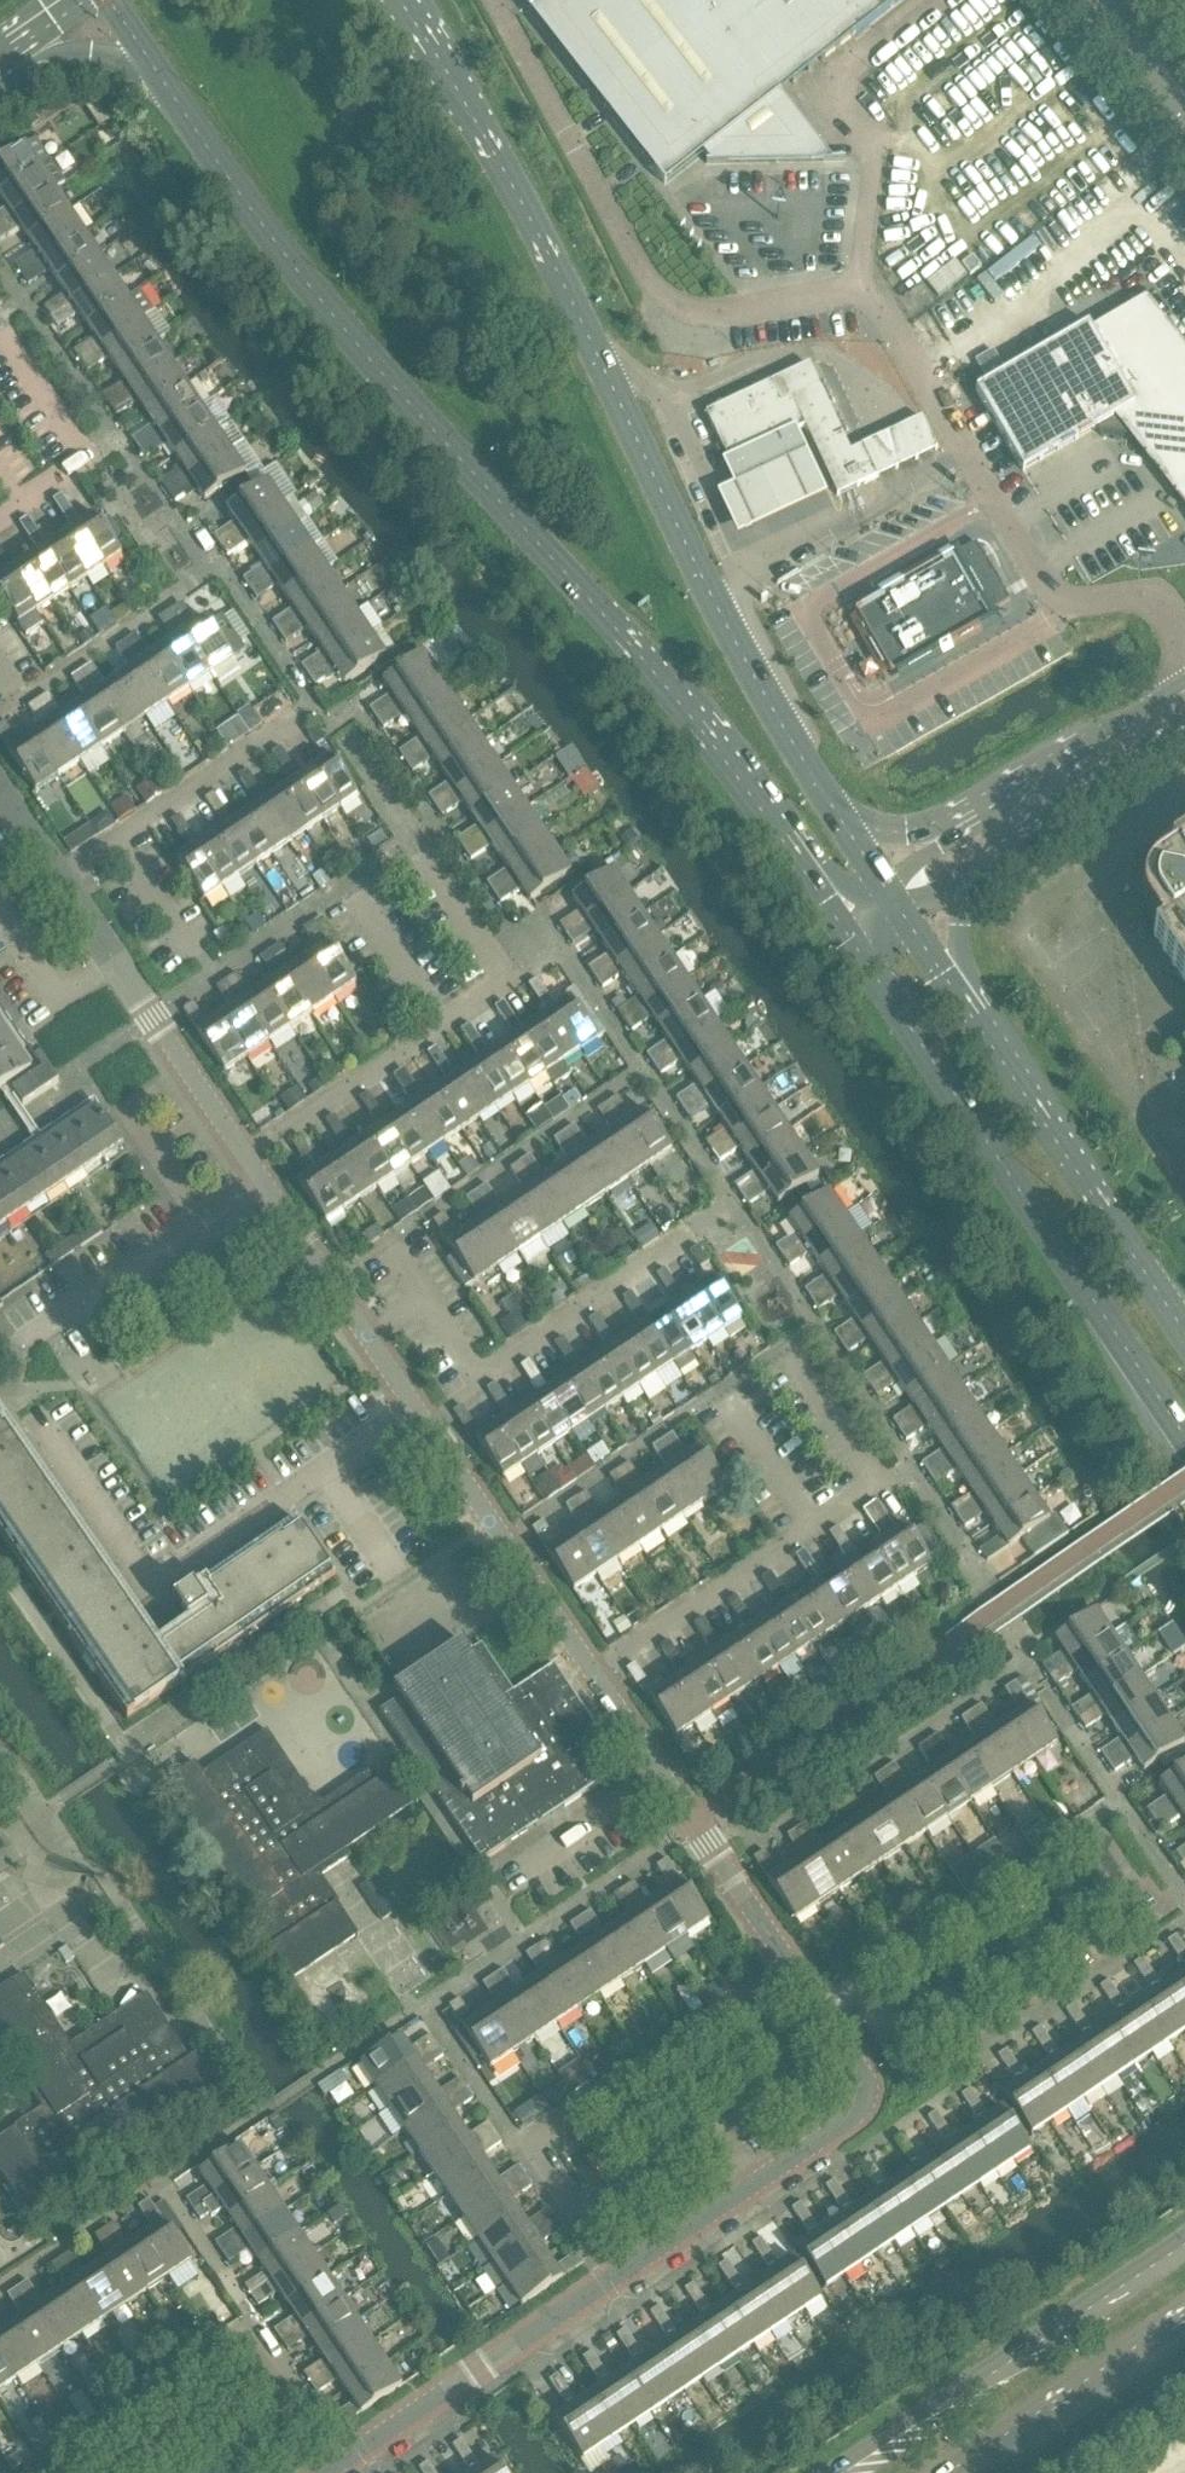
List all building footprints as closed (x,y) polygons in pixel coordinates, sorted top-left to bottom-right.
[(528,12),(664,185),(703,154),(710,162),(705,162),(705,164),(844,161),(844,160),(831,160),(812,137),(802,124),(776,90),(789,80),(792,84),(899,0),(543,0),(528,12)] [(112,120),(101,126),(108,137),(118,130),(112,120)] [(50,160),(35,137),(0,161),(0,193),(50,160)] [(0,193),(0,197),(7,207),(0,211),(0,225),(53,189),(64,182),(50,160),(0,193)] [(0,225),(0,241),(21,227),(28,238),(68,210),(53,189),(0,225)] [(20,273),(83,232),(68,210),(28,238),(36,250),(14,265),(20,273)] [(57,281),(97,254),(83,232),(20,273),(28,285),(50,271),(57,281)] [(50,317),(112,275),(97,254),(57,281),(65,294),(44,308),(44,309),(50,317)] [(970,277),(981,268),(972,257),(961,265),(970,277)] [(86,325),(127,298),(112,275),(50,317),(57,328),(79,314),(86,325)] [(127,298),(86,325),(95,337),(73,352),(80,362),(142,320),(154,312),(139,290),(127,298)] [(1146,298),(1091,330),(1088,324),(975,390),(1022,471),(1096,428),(1102,437),(1120,440),(1127,434),(1184,507),(1184,347),(1146,298)] [(142,320),(80,362),(87,372),(109,358),(116,369),(156,341),(142,320)] [(156,341),(116,369),(124,381),(102,395),(109,406),(171,363),(156,341)] [(171,363),(109,406),(116,415),(138,401),(145,412),(185,385),(171,363)] [(809,365),(779,380),(706,414),(723,449),(722,450),(723,452),(724,452),(730,463),(783,438),(783,439),(786,438),(785,437),(805,428),(837,496),(902,466),(937,450),(922,419),(885,436),(861,447),(861,448),(850,453),(809,365)] [(185,385),(145,412),(153,424),(131,438),(138,448),(200,406),(185,385)] [(200,406),(138,448),(145,459),(167,444),(174,455),(214,428),(200,406)] [(214,428),(174,455),(182,467),(161,482),(167,491),(229,449),(214,428)] [(229,449),(167,491),(174,502),(196,487),(204,500),(216,492),(221,500),(249,481),(243,473),(245,472),(229,449)] [(249,481),(221,500),(227,508),(227,509),(235,521),(213,535),(220,546),(282,504),(267,481),(255,490),(249,481)] [(322,505),(313,493),(302,502),(310,514),(322,505)] [(62,515),(71,509),(61,494),(53,500),(62,515)] [(282,504),(220,546),(227,556),(249,541),(256,553),(297,526),(282,504)] [(71,509),(62,515),(72,530),(77,527),(104,567),(122,555),(94,515),(81,524),(71,509)] [(29,538),(37,532),(28,517),(19,523),(29,538)] [(249,589),(312,548),(297,526),(256,553),(264,564),(242,579),(249,589)] [(59,538),(86,579),(104,567),(77,527),(72,530),(59,538)] [(37,532),(29,538),(38,552),(26,561),(53,601),(70,590),(42,549),(47,546),(37,532)] [(86,579),(59,538),(47,546),(42,549),(70,590),(86,579)] [(902,585),(869,604),(883,629),(897,653),(982,605),(979,600),(1002,587),(979,547),(956,560),(952,554),(943,560),(945,562),(911,580),(910,578),(901,584),(902,585)] [(312,548),(249,589),(256,599),(278,585),(286,596),(326,569),(312,548)] [(0,557),(0,568),(4,575),(8,572),(36,613),(53,601),(26,561),(13,569),(4,554),(0,557)] [(279,632),(341,591),(326,569),(286,596),(293,608),(272,622),(279,632)] [(0,578),(0,597),(18,624),(36,613),(8,572),(4,575),(0,578)] [(315,640),(355,613),(341,591),(279,632),(285,643),(307,628),(315,640)] [(126,603),(118,608),(125,619),(133,614),(126,603)] [(169,612),(211,674),(245,650),(222,617),(210,625),(206,618),(193,626),(179,605),(169,612)] [(162,648),(189,688),(211,674),(169,612),(158,619),(173,640),(162,648)] [(308,677),(370,634),(355,613),(315,640),(323,652),(301,666),(308,677)] [(110,614),(93,625),(100,635),(117,624),(110,614)] [(87,630),(77,637),(83,646),(93,639),(87,630)] [(370,634),(308,677),(315,687),(337,672),(345,684),(371,666),(377,674),(404,656),(398,647),(385,656),(370,634)] [(189,688),(162,648),(149,656),(135,635),(125,641),(167,703),(189,688)] [(117,678),(145,718),(167,703),(125,641),(114,648),(129,670),(117,678)] [(375,719),(437,677),(422,655),(382,682),(390,695),(369,709),(375,719)] [(145,718),(117,678),(106,685),(91,664),(81,671),(123,733),(145,718)] [(123,733),(81,671),(71,678),(85,699),(74,707),(102,747),(123,733)] [(437,677),(375,719),(382,729),(404,715),(411,726),(452,699),(437,677)] [(102,747),(74,707),(63,715),(48,693),(37,700),(79,762),(102,747)] [(405,763),(467,721),(452,699),(411,726),(419,738),(398,752),(405,763)] [(79,762),(37,700),(28,707),(42,728),(30,736),(58,777),(79,762)] [(249,706),(238,713),(239,716),(251,733),(262,726),(249,706)] [(239,716),(226,725),(238,742),(251,733),(239,716)] [(467,721),(405,763),(412,773),(433,759),(441,770),(482,743),(467,721)] [(30,736),(19,744),(5,722),(0,725),(0,739),(8,751),(35,792),(58,777),(30,736)] [(304,732),(314,748),(323,742),(313,726),(304,732)] [(482,743),(441,770),(449,782),(427,796),(434,807),(496,765),(482,743)] [(281,769),(290,763),(280,748),(271,754),(281,769)] [(191,757),(177,766),(185,778),(199,768),(191,757)] [(311,769),(339,809),(357,797),(329,757),(311,769)] [(290,763),(281,769),(290,783),(277,792),(305,832),(322,820),(295,780),(299,777),(290,763)] [(496,765),(434,807),(441,817),(463,802),(471,814),(511,786),(496,765)] [(339,809),(311,769),(299,777),(295,780),(322,820),(339,809)] [(247,791),(256,786),(246,771),(237,777),(247,791)] [(151,778),(134,789),(144,804),(161,793),(151,778)] [(256,786),(247,791),(257,806),(261,803),(288,843),(305,832),(277,792),(265,800),(256,786)] [(464,850),(526,808),(511,786),(471,814),(478,825),(457,840),(464,850)] [(213,814),(222,808),(212,794),(203,800),(213,814)] [(125,799),(111,808),(120,821),(134,812),(125,799)] [(244,814),(271,855),(288,843),(261,803),(257,806),(244,814)] [(210,837),(237,878),(255,866),(228,825),(231,822),(222,808),(213,814),(223,828),(210,837)] [(526,808),(464,850),(471,861),(492,846),(500,857),(540,830),(526,808)] [(271,855),(244,814),(232,823),(231,822),(228,825),(255,866),(271,855)] [(179,837),(188,831),(178,816),(170,822),(179,837)] [(634,827),(620,838),(626,847),(641,836),(634,827)] [(540,830),(500,857),(508,869),(486,883),(493,893),(555,851),(540,830)] [(188,831),(179,837),(189,851),(193,848),(221,889),(237,878),(210,837),(198,845),(188,831)] [(75,834),(66,839),(74,852),(83,846),(75,834)] [(1170,851),(1174,857),(1156,869),(1149,876),(1141,890),(1143,905),(1147,915),(1159,933),(1153,937),(1184,985),(1184,840),(1170,851)] [(189,851),(176,860),(203,901),(221,889),(193,848),(189,851)] [(555,851),(493,893),(500,904),(522,889),(530,901),(570,874),(555,851)] [(322,869),(311,876),(319,888),(330,881),(322,869)] [(566,935),(628,893),(612,871),(572,898),(580,910),(559,925),(566,935)] [(628,893),(566,935),(572,945),(594,930),(602,942),(642,915),(628,893)] [(595,979),(657,937),(642,915),(602,942),(610,954),(588,968),(595,979)] [(260,916),(246,926),(252,934),(266,925),(260,916)] [(307,958),(334,998),(356,984),(314,922),(303,929),(318,950),(307,958)] [(230,939),(222,929),(213,936),(220,946),(230,939)] [(631,986),(671,958),(657,937),(595,979),(602,989),(623,974),(631,986)] [(334,998),(307,958),(295,966),(280,944),(270,951),(312,1013),(334,998)] [(263,987),(290,1028),(312,1013),(270,951),(260,958),(274,980),(263,987)] [(624,1022),(686,980),(671,958),(631,986),(638,997),(617,1012),(624,1022)] [(290,1028),(263,987),(252,995),(237,973),(227,980),(268,1042),(290,1028)] [(538,1000),(546,994),(536,979),(528,985),(538,1000)] [(268,1042),(227,980),(216,987),(231,1009),(220,1016),(247,1057),(268,1042)] [(660,1029),(700,1002),(686,980),(624,1022),(631,1032),(652,1018),(660,1029)] [(579,1051),(604,1034),(573,989),(565,995),(568,1000),(556,1008),(552,1011),(579,1051)] [(381,1005),(374,994),(364,1000),(371,1011),(381,1005)] [(535,1023),(562,1063),(579,1051),(552,1011),(556,1008),(546,994),(538,1000),(544,1010),(539,1012),(542,1017),(535,1023)] [(504,1023),(513,1017),(503,1002),(494,1008),(504,1023)] [(652,1065),(715,1023),(700,1002),(660,1029),(667,1040),(646,1055),(652,1065)] [(247,1057),(220,1016),(208,1024),(193,1003),(182,1010),(197,1032),(196,1032),(224,1072),(247,1057)] [(513,1017),(504,1023),(513,1037),(517,1034),(545,1075),(553,1087),(570,1075),(562,1063),(535,1023),(522,1031),(513,1017)] [(689,1072),(730,1046),(715,1023),(652,1065),(660,1075),(681,1061),(689,1072)] [(470,1046),(479,1040),(469,1025),(460,1031),(470,1046)] [(30,1071),(0,1026),(0,1092),(30,1071)] [(500,1046),(528,1086),(545,1075),(517,1034),(513,1037),(510,1039),(500,1046)] [(479,1040),(470,1046),(480,1060),(467,1068),(494,1109),(510,1098),(511,1097),(484,1057),(488,1054),(479,1040)] [(27,1050),(41,1072),(12,1092),(22,1107),(58,1083),(30,1042),(24,1045),(27,1050)] [(528,1086),(500,1046),(488,1054),(484,1057),(511,1097),(528,1086)] [(730,1046),(689,1072),(697,1085),(676,1099),(683,1109),(745,1068),(730,1046)] [(437,1069),(445,1063),(435,1048),(426,1054),(437,1069)] [(343,1060),(328,1070),(334,1079),(349,1069),(343,1060)] [(445,1063),(437,1069),(446,1082),(450,1080),(478,1120),(494,1109),(467,1068),(455,1076),(445,1063)] [(745,1068),(683,1109),(689,1120),(711,1105),(719,1117),(759,1089),(745,1068)] [(402,1092),(411,1086),(401,1071),(392,1077),(402,1092)] [(320,1077),(307,1086),(313,1095),(326,1086),(320,1077)] [(433,1091),(460,1132),(478,1120),(450,1080),(446,1082),(433,1091)] [(399,1114),(426,1154),(443,1143),(416,1103),(420,1100),(411,1086),(402,1092),(411,1106),(399,1114)] [(296,1087),(278,1099),(288,1113),(306,1100),(296,1087)] [(712,1153),(774,1111),(759,1089),(719,1117),(726,1128),(705,1143),(712,1153)] [(460,1132),(433,1091),(420,1100),(416,1103),(443,1143),(460,1132)] [(576,1091),(564,1099),(571,1109),(583,1101),(576,1091)] [(366,1111),(375,1105),(367,1094),(358,1100),(366,1111)] [(606,1104),(648,1166),(671,1151),(644,1110),(632,1118),(617,1097),(606,1104)] [(272,1098),(260,1106),(271,1123),(283,1115),(272,1098)] [(599,1140),(627,1181),(648,1166),(606,1104),(597,1111),(611,1132),(599,1140)] [(426,1154),(399,1114),(387,1122),(375,1105),(366,1111),(374,1123),(379,1120),(410,1166),(426,1154)] [(541,1107),(525,1118),(536,1133),(536,1132),(552,1122),(541,1107)] [(122,1150),(95,1110),(0,1174),(0,1232),(122,1150)] [(748,1160),(788,1133),(774,1111),(712,1153),(718,1163),(740,1149),(748,1160)] [(335,1138),(344,1131),(333,1116),(325,1122),(335,1138)] [(365,1137),(392,1177),(410,1166),(379,1120),(374,1123),(378,1128),(365,1137)] [(562,1134),(605,1195),(627,1181),(599,1140),(587,1148),(573,1126),(562,1134)] [(332,1159),(359,1200),(376,1189),(348,1148),(353,1145),(344,1131),(335,1138),(344,1151),(332,1159)] [(741,1196),(803,1154),(788,1133),(748,1160),(755,1171),(734,1186),(741,1196)] [(605,1195),(562,1134),(552,1140),(567,1162),(556,1169),(584,1210),(605,1195)] [(392,1177),(365,1137),(353,1145),(348,1148),(376,1189),(392,1177)] [(301,1160),(310,1154),(300,1139),(291,1145),(301,1160)] [(359,1200),(332,1159),(319,1168),(310,1154),(301,1160),(310,1174),(315,1171),(341,1212),(359,1200)] [(803,1154),(741,1196),(748,1206),(769,1192),(777,1204),(818,1177),(803,1154)] [(470,1155),(457,1164),(467,1178),(480,1168),(470,1155)] [(584,1210),(556,1169),(544,1177),(529,1156),(520,1162),(561,1225),(584,1210)] [(561,1225),(520,1162),(509,1170),(524,1191),(512,1199),(540,1239),(561,1225)] [(324,1223),(341,1212),(315,1171),(310,1174),(297,1183),(324,1223)] [(439,1174),(424,1184),(435,1201),(451,1190),(439,1174)] [(476,1192),(518,1254),(540,1239),(512,1199),(501,1207),(486,1185),(476,1192)] [(425,1188),(409,1199),(418,1212),(434,1201),(425,1188)] [(518,1254),(476,1192),(466,1199),(480,1220),(469,1228),(475,1236),(497,1268),(518,1254)] [(775,1247),(782,1258),(844,1216),(829,1193),(788,1220),(797,1233),(775,1247)] [(408,1200),(392,1210),(401,1224),(417,1213),(408,1200)] [(51,1267),(96,1236),(101,1233),(87,1213),(38,1247),(51,1267)] [(443,1214),(433,1221),(447,1243),(455,1255),(446,1261),(465,1289),(473,1283),(474,1284),(497,1268),(475,1236),(469,1228),(457,1236),(443,1214)] [(818,1265),(859,1237),(844,1216),(782,1258),(789,1268),(811,1253),(818,1265)] [(672,1221),(660,1229),(663,1234),(675,1226),(672,1221)] [(653,1224),(634,1237),(643,1249),(662,1236),(653,1224)] [(372,1229),(361,1238),(366,1246),(378,1238),(372,1229)] [(811,1301),(873,1259),(859,1237),(818,1265),(826,1276),(804,1291),(811,1301)] [(625,1246),(613,1254),(619,1263),(631,1256),(625,1246)] [(700,1269),(709,1263),(698,1248),(689,1253),(700,1269)] [(847,1308),(888,1281),(873,1259),(811,1301),(818,1311),(840,1297),(847,1308)] [(655,1276),(666,1292),(672,1287),(675,1286),(664,1270),(655,1276)] [(714,1279),(696,1291),(708,1311),(722,1332),(741,1319),(714,1279)] [(840,1344),(902,1302),(888,1281),(847,1308),(855,1319),(833,1334),(840,1344)] [(675,1305),(661,1314),(669,1327),(688,1355),(705,1344),(678,1303),(684,1299),(675,1286),(672,1287),(666,1292),(675,1305)] [(696,1291),(684,1299),(678,1303),(705,1344),(722,1332),(708,1311),(696,1291)] [(632,1315),(641,1308),(631,1293),(622,1299),(632,1315)] [(552,1310),(564,1302),(559,1295),(547,1303),(552,1310)] [(876,1351),(917,1324),(902,1302),(840,1344),(847,1354),(869,1340),(876,1351)] [(519,1308),(498,1323),(508,1339),(530,1324),(519,1308)] [(641,1308),(632,1315),(641,1328),(645,1325),(672,1366),(678,1374),(694,1363),(688,1355),(669,1327),(661,1314),(650,1322),(641,1308)] [(598,1337),(607,1331),(597,1315),(588,1321),(598,1337)] [(917,1324),(876,1351),(884,1363),(863,1377),(870,1387),(932,1346),(917,1324)] [(641,1328),(628,1336),(643,1360),(655,1377),(672,1366),(645,1325),(641,1328)] [(607,1331),(598,1337),(607,1350),(594,1360),(604,1377),(620,1400),(638,1388),(611,1348),(616,1344),(607,1331)] [(628,1336),(616,1344),(611,1348),(638,1388),(655,1377),(643,1360),(628,1336)] [(564,1360),(573,1355),(562,1339),(553,1345),(564,1360)] [(906,1395),(946,1368),(932,1346),(870,1387),(876,1398),(898,1383),(906,1395)] [(573,1355),(564,1360),(573,1374),(577,1371),(604,1411),(620,1400),(604,1377),(594,1360),(582,1368),(573,1355)] [(530,1383),(539,1377),(528,1361),(520,1367),(530,1383)] [(899,1432),(961,1390),(946,1368),(906,1395),(914,1407),(892,1421),(899,1432)] [(577,1371),(573,1374),(559,1382),(570,1399),(586,1423),(604,1411),(577,1371)] [(539,1377),(530,1383),(539,1396),(526,1405),(535,1420),(552,1446),(570,1434),(543,1394),(548,1390),(539,1377)] [(707,1383),(711,1389),(721,1383),(716,1377),(707,1383)] [(559,1382),(548,1390),(543,1394),(570,1434),(586,1423),(570,1399),(559,1382)] [(496,1406),(505,1400),(495,1384),(486,1390),(496,1406)] [(935,1439),(976,1412),(961,1390),(899,1432),(906,1442),(928,1427),(935,1439)] [(505,1400),(496,1406),(505,1419),(510,1416),(537,1457),(552,1446),(535,1420),(526,1405),(514,1413),(510,1407),(505,1400)] [(669,1405),(657,1413),(662,1421),(675,1412),(669,1405)] [(452,1412),(463,1428),(472,1422),(461,1406),(452,1412)] [(928,1475),(990,1433),(976,1412),(935,1439),(943,1450),(921,1465),(928,1475)] [(127,1721),(334,1578),(295,1520),(173,1604),(187,1624),(158,1644),(0,1414),(0,1537),(127,1721)] [(520,1468),(537,1457),(510,1416),(505,1419),(493,1427),(512,1457),(520,1468)] [(658,1417),(650,1422),(653,1426),(661,1421),(658,1417)] [(510,1475),(520,1468),(512,1457),(493,1427),(475,1439),(502,1480),(510,1475)] [(630,1428),(620,1435),(626,1444),(636,1438),(630,1428)] [(990,1433),(928,1475),(935,1485),(957,1470),(964,1482),(1005,1455),(990,1433)] [(663,1441),(704,1503),(726,1488),(699,1447),(687,1456),(672,1434),(663,1441)] [(704,1503),(663,1441),(652,1448),(666,1470),(655,1477),(682,1518),(704,1503)] [(957,1518),(1020,1476),(1005,1455),(964,1482),(972,1493),(951,1508),(957,1518)] [(585,1456),(568,1468),(576,1479),(593,1468),(585,1456)] [(682,1518),(655,1477),(644,1485),(629,1464),(619,1470),(660,1532),(682,1518)] [(560,1467),(549,1475),(560,1492),(576,1481),(568,1469),(564,1472),(560,1467)] [(660,1532),(619,1470),(609,1477),(623,1499),(612,1507),(639,1547),(660,1532)] [(548,1474),(534,1483),(545,1501),(560,1492),(549,1475),(548,1474)] [(1020,1476),(957,1518),(964,1528),(986,1514),(994,1525),(1034,1498),(1020,1476)] [(639,1547),(612,1507),(600,1514),(586,1493),(576,1500),(617,1562),(639,1547)] [(1034,1498),(994,1525),(1001,1537),(980,1551),(987,1562),(1009,1547),(1021,1567),(1068,1536),(1055,1516),(1049,1520),(1034,1498)] [(569,1536),(596,1576),(617,1562),(576,1500),(565,1506),(580,1528),(569,1536)] [(875,1528),(888,1518),(877,1502),(863,1511),(875,1528)] [(888,1518),(875,1528),(883,1540),(886,1539),(912,1579),(932,1566),(927,1559),(940,1550),(924,1526),(911,1535),(904,1525),(896,1531),(888,1518)] [(596,1576),(569,1536),(557,1544),(543,1522),(532,1529),(546,1551),(573,1592),(596,1576)] [(841,1550),(849,1544),(838,1528),(829,1534),(841,1550)] [(896,1590),(912,1579),(886,1539),(883,1540),(869,1549),(896,1590)] [(849,1544),(841,1550),(849,1563),(835,1572),(846,1589),(862,1613),(879,1601),(852,1561),(858,1557),(849,1544)] [(879,1601),(896,1590),(869,1549),(858,1557),(852,1561),(879,1601)] [(807,1573),(815,1566),(805,1550),(796,1556),(807,1573)] [(815,1566),(807,1573),(815,1585),(819,1584),(845,1624),(862,1613),(846,1589),(835,1572),(824,1579),(815,1566)] [(773,1596),(782,1590),(771,1573),(762,1579),(773,1596)] [(828,1635),(845,1624),(819,1584),(815,1585),(801,1595),(807,1604),(828,1635)] [(782,1590),(773,1596),(781,1608),(768,1617),(772,1624),(795,1658),(811,1647),(784,1607),(790,1602),(782,1590)] [(811,1647),(828,1635),(807,1604),(801,1595),(790,1602),(784,1607),(811,1647)] [(738,1618),(747,1612),(736,1596),(727,1602),(738,1618)] [(747,1612),(738,1618),(747,1631),(751,1630),(777,1670),(795,1658),(772,1624),(768,1617),(756,1625),(747,1612)] [(1050,1676),(1111,1635),(1096,1612),(1056,1639),(1065,1651),(1043,1666),(1050,1676)] [(623,1615),(611,1623),(619,1636),(630,1628),(627,1623),(623,1615)] [(627,1623),(630,1628),(632,1631),(644,1623),(638,1615),(627,1623)] [(704,1641),(713,1635),(702,1619),(694,1625),(704,1641)] [(1169,1627),(1158,1635),(1172,1657),(1184,1649),(1169,1627)] [(760,1681),(777,1670),(751,1630),(747,1631),(733,1640),(745,1659),(760,1681)] [(713,1635),(704,1641),(713,1654),(700,1663),(713,1684),(727,1703),(743,1692),(716,1653),(722,1648),(713,1635)] [(1086,1683),(1126,1656),(1111,1635),(1050,1676),(1057,1686),(1079,1672),(1086,1683)] [(743,1692),(760,1681),(745,1659),(733,1640),(722,1648),(716,1653),(743,1692)] [(671,1664),(680,1658),(669,1642),(660,1648),(671,1664)] [(400,1699),(379,1712),(469,1846),(472,1843),(483,1860),(480,1862),(481,1864),(504,1848),(498,1840),(510,1833),(559,1800),(564,1808),(598,1785),(586,1768),(610,1751),(553,1666),(513,1693),(480,1645),(469,1653),(462,1643),(459,1645),(394,1689),(400,1698),(400,1699)] [(1126,1656),(1086,1683),(1094,1694),(1072,1709),(1079,1719),(1141,1678),(1126,1656)] [(680,1658),(671,1664),(679,1677),(683,1675),(710,1715),(710,1714),(716,1723),(733,1712),(727,1703),(713,1684),(700,1663),(688,1671),(680,1658)] [(626,1670),(637,1686),(645,1680),(635,1664),(626,1670)] [(679,1677),(666,1685),(681,1708),(693,1726),(710,1715),(683,1675),(679,1677)] [(1141,1678),(1079,1719),(1086,1730),(1108,1715),(1115,1726),(1155,1700),(1141,1678)] [(1009,1718),(1036,1759),(1058,1744),(1031,1704),(1016,1682),(1005,1690),(1020,1711),(1009,1718)] [(649,1697),(676,1738),(693,1726),(681,1708),(666,1685),(649,1697)] [(1108,1763),(1170,1721),(1155,1700),(1115,1726),(1123,1738),(1101,1752),(1108,1763)] [(1036,1759),(1009,1718),(997,1727),(982,1705),(972,1712),(1014,1774),(1036,1759)] [(1014,1774),(972,1712),(962,1719),(976,1740),(965,1748),(992,1788),(1014,1774)] [(1108,1763),(1115,1773),(1137,1758),(1145,1771),(1184,1744),(1170,1721),(1108,1763)] [(417,1803),(395,1770),(378,1781),(371,1770),(308,1813),(301,1803),(310,1797),(288,1763),(279,1769),(258,1738),(267,1732),(266,1731),(232,1754),(243,1769),(235,1775),(232,1770),(208,1785),(194,1764),(161,1786),(162,1787),(164,1786),(250,1915),(248,1916),(249,1917),(259,1910),(273,1931),(262,1938),(292,1982),(293,1981),(291,1979),(355,1936),(356,1938),(358,1937),(328,1894),(327,1894),(316,1879),(350,1856),(345,1849),(414,1802),(415,1804),(417,1803)] [(992,1788),(965,1748),(954,1756),(939,1734),(929,1741),(971,1803),(992,1788)] [(971,1803),(929,1741),(919,1748),(933,1769),(921,1777),(949,1818),(971,1803)] [(949,1818),(921,1777),(909,1785),(895,1764),(885,1771),(927,1833),(949,1818)] [(1184,1799),(1184,1766),(1160,1783),(1169,1795),(1147,1810),(1154,1820),(1184,1799)] [(927,1833),(885,1771),(874,1777),(889,1799),(877,1807),(905,1847),(927,1833)] [(905,1847),(877,1807),(866,1814),(852,1793),(841,1800),(883,1862),(905,1847)] [(1154,1820),(1161,1830),(1182,1816),(1184,1820),(1184,1799),(1154,1820)] [(834,1836),(861,1876),(883,1862),(841,1800),(831,1806),(846,1828),(834,1836)] [(1039,1817),(1020,1830),(1033,1849),(1053,1836),(1039,1817)] [(861,1876),(834,1836),(823,1844),(808,1822),(798,1829),(840,1891),(861,1876)] [(840,1891),(798,1829),(788,1836),(802,1857),(791,1865),(818,1905),(840,1891)] [(1176,1853),(1183,1863),(1184,1862),(1184,1847),(1176,1853)] [(818,1905),(791,1865),(779,1873),(765,1851),(754,1858),(769,1880),(795,1921),(818,1905)] [(1003,1851),(981,1866),(989,1878),(1011,1864),(1003,1851)] [(659,1896),(686,1937),(709,1922),(682,1881),(667,1860),(656,1867),(671,1889),(659,1896)] [(981,1866),(959,1881),(967,1893),(989,1878),(981,1866)] [(381,1922),(390,1916),(368,1882),(358,1888),(381,1922)] [(623,1889),(664,1951),(686,1937),(659,1896),(648,1904),(633,1882),(623,1889)] [(616,1926),(643,1966),(664,1951),(623,1889),(613,1896),(627,1918),(616,1926)] [(924,1899),(914,1907),(924,1922),(935,1915),(924,1899)] [(579,1918),(621,1981),(643,1966),(616,1926),(604,1933),(590,1911),(579,1918)] [(621,1981),(579,1918),(569,1925),(584,1947),(572,1955),(599,1995),(621,1981)] [(1184,1951),(1184,1948),(1177,1936),(1168,1942),(1178,1956),(1184,1951)] [(535,1948),(577,2010),(599,1995),(572,1955),(560,1963),(546,1941),(535,1948)] [(528,1984),(555,2025),(577,2010),(535,1948),(525,1955),(540,1977),(528,1984)] [(1144,1979),(1153,1973),(1143,1959),(1134,1964),(1144,1979)] [(555,2025),(528,1984),(517,1992),(502,1970),(492,1977),(534,2039),(555,2025)] [(1184,1994),(1184,1972),(1175,1979),(1184,1994)] [(1144,1979),(1154,1993),(1158,1990),(1184,2031),(1184,1994),(1175,1979),(1162,1988),(1153,1973),(1144,1979)] [(534,2039),(492,1977),(482,1984),(496,2006),(485,2013),(512,2054),(534,2039)] [(715,1981),(703,1989),(712,2001),(724,1993),(715,1981)] [(1110,2002),(1119,1996),(1109,1981),(1100,1987),(1110,2002)] [(30,2215),(71,2187),(64,2176),(84,2163),(91,2173),(92,2172),(91,2170),(220,2084),(221,2086),(223,2085),(200,2052),(179,2066),(163,2043),(158,2046),(153,2038),(169,2028),(146,1994),(145,1995),(151,2004),(119,2025),(113,2016),(80,2038),(86,2048),(76,2054),(34,1991),(23,1998),(12,1982),(0,1990),(0,2031),(28,2073),(21,2078),(43,2112),(28,2122),(27,2121),(0,2139),(0,2171),(29,2214),(27,2215),(27,2217),(30,2215)] [(1168,2042),(1184,2031),(1158,1990),(1154,1993),(1141,2002),(1168,2042)] [(1119,1996),(1110,2002),(1120,2016),(1124,2013),(1151,2054),(1168,2042),(1141,2002),(1129,2010),(1119,1996)] [(512,2054),(485,2013),(473,2021),(459,1999),(448,2007),(463,2028),(489,2069),(512,2054)] [(759,2020),(769,2013),(762,2003),(752,2010),(759,2020)] [(1076,2025),(1084,2019),(1075,2005),(1066,2010),(1076,2025)] [(1107,2025),(1134,2065),(1151,2054),(1124,2013),(1120,2016),(1107,2025)] [(1084,2019),(1076,2025),(1085,2039),(1090,2036),(1117,2077),(1134,2065),(1107,2025),(1094,2034),(1084,2019)] [(1042,2048),(1051,2042),(1041,2027),(1032,2033),(1042,2048)] [(375,2088),(436,2047),(429,2036),(409,2050),(400,2038),(360,2065),(375,2088)] [(1073,2048),(1100,2088),(1117,2077),(1090,2036),(1085,2039),(1073,2048)] [(627,2038),(618,2044),(625,2054),(634,2048),(627,2038)] [(1051,2042),(1042,2048),(1052,2062),(1056,2059),(1083,2100),(1100,2088),(1073,2048),(1060,2056),(1051,2042)] [(390,2109),(430,2082),(422,2071),(443,2057),(436,2047),(375,2088),(390,2109)] [(1008,2070),(1017,2065),(1007,2050),(998,2056),(1008,2070)] [(1038,2071),(1066,2111),(1083,2100),(1056,2059),(1052,2062),(1038,2071)] [(579,2061),(558,2075),(564,2084),(571,2095),(593,2081),(579,2061)] [(1017,2065),(1008,2070),(1018,2085),(1021,2082),(1049,2123),(1066,2111),(1038,2071),(1027,2079),(1017,2065)] [(404,2131),(465,2090),(458,2080),(438,2094),(430,2082),(390,2109),(404,2131)] [(330,2082),(321,2088),(328,2100),(338,2093),(330,2082)] [(1032,2134),(1049,2123),(1021,2082),(1018,2085),(1004,2094),(1032,2134)] [(564,2084),(554,2090),(562,2102),(571,2095),(564,2084)] [(972,2110),(980,2104),(971,2089),(962,2095),(972,2110)] [(465,2090),(404,2131),(419,2153),(459,2125),(451,2114),(472,2100),(465,2090)] [(542,2098),(532,2104),(540,2116),(550,2110),(542,2098)] [(980,2104),(972,2110),(981,2124),(986,2121),(1013,2161),(1030,2150),(1003,2110),(990,2118),(980,2104)] [(938,2132),(947,2126),(937,2112),(928,2118),(938,2132)] [(279,2115),(271,2120),(280,2134),(288,2128),(279,2115)] [(969,2133),(996,2173),(1013,2161),(986,2121),(981,2124),(969,2133)] [(433,2174),(494,2133),(487,2123),(467,2137),(459,2125),(419,2153),(433,2174)] [(947,2126),(938,2132),(948,2147),(952,2144),(979,2184),(996,2173),(969,2133),(956,2141),(947,2126)] [(448,2196),(488,2169),(480,2157),(501,2143),(494,2133),(433,2174),(448,2196)] [(904,2155),(913,2149),(903,2135),(894,2141),(904,2155)] [(935,2155),(962,2196),(979,2184),(952,2144),(948,2147),(935,2155)] [(193,2210),(255,2168),(240,2145),(200,2172),(208,2185),(186,2200),(193,2210)] [(913,2149),(904,2155),(914,2170),(918,2167),(945,2207),(962,2196),(935,2155),(923,2164),(913,2149)] [(870,2178),(878,2172),(869,2158),(860,2164),(870,2178)] [(463,2218),(524,2177),(517,2167),(496,2181),(488,2169),(448,2196),(463,2218)] [(901,2178),(928,2219),(945,2207),(918,2167),(914,2170),(901,2178)] [(229,2217),(270,2189),(255,2168),(193,2210),(200,2220),(222,2205),(229,2217)] [(393,2170),(381,2178),(389,2190),(400,2182),(393,2170)] [(878,2172),(870,2178),(879,2193),(884,2190),(911,2230),(928,2219),(901,2178),(888,2187),(878,2172)] [(478,2240),(518,2213),(510,2201),(531,2187),(524,2177),(463,2218),(478,2240)] [(836,2201),(845,2195),(835,2180),(826,2186),(836,2201)] [(223,2254),(285,2211),(270,2189),(229,2217),(237,2228),(216,2243),(223,2254)] [(867,2201),(894,2242),(911,2230),(884,2190),(879,2193),(867,2201)] [(845,2195),(836,2201),(846,2215),(849,2213),(877,2253),(894,2242),(867,2201),(854,2209),(845,2195)] [(141,2236),(169,2277),(191,2261),(164,2221),(163,2222),(148,2200),(138,2207),(152,2229),(141,2236)] [(802,2224),(811,2218),(801,2203),(792,2209),(802,2224)] [(341,2209),(330,2216),(338,2226),(348,2220),(341,2209)] [(493,2263),(553,2220),(546,2210),(525,2224),(518,2213),(478,2240),(493,2263)] [(285,2211),(223,2254),(229,2263),(251,2249),(259,2260),(299,2233),(285,2211)] [(832,2224),(860,2265),(877,2253),(849,2213),(846,2215),(832,2224)] [(860,2265),(832,2224),(821,2232),(811,2218),(802,2224),(812,2238),(815,2236),(843,2276),(860,2265)] [(507,2283),(547,2256),(539,2245),(560,2231),(553,2220),(493,2263),(507,2283)] [(169,2277),(141,2236),(129,2244),(115,2223),(105,2229),(147,2291),(169,2277)] [(98,2266),(125,2306),(147,2291),(105,2229),(94,2236),(109,2258),(98,2266)] [(252,2297),(314,2254),(299,2233),(259,2260),(266,2272),(245,2286),(252,2297)] [(826,2288),(843,2276),(815,2236),(812,2238),(798,2247),(826,2288)] [(762,2258),(771,2252),(761,2238),(752,2244),(762,2258)] [(940,2238),(931,2244),(938,2254),(947,2248),(940,2238)] [(440,2244),(430,2251),(437,2261),(447,2254),(440,2244)] [(125,2306),(98,2266),(86,2273),(72,2252),(61,2259),(104,2320),(125,2306)] [(771,2252),(762,2258),(772,2273),(776,2270),(803,2310),(820,2299),(793,2258),(780,2267),(771,2252)] [(547,2256),(507,2283),(522,2306),(562,2279),(562,2278),(582,2264),(575,2253),(554,2267),(547,2256)] [(288,2304),(328,2277),(314,2254),(252,2297),(259,2307),(280,2292),(288,2304)] [(104,2320),(61,2259),(51,2266),(66,2287),(54,2295),(82,2335),(104,2320)] [(728,2281),(737,2275),(727,2261),(718,2267),(728,2281)] [(759,2281),(786,2322),(803,2310),(776,2270),(772,2273),(759,2281)] [(737,2275),(728,2281),(738,2296),(742,2293),(769,2333),(786,2322),(759,2281),(747,2290),(737,2275)] [(328,2277),(288,2304),(296,2316),(274,2331),(281,2341),(343,2299),(328,2277)] [(17,2288),(60,2350),(82,2335),(54,2295),(42,2303),(28,2281),(17,2288)] [(694,2304),(703,2298),(693,2283),(685,2289),(694,2304)] [(60,2350),(17,2288),(7,2295),(22,2317),(10,2325),(38,2365),(60,2350)] [(725,2304),(752,2345),(769,2333),(742,2293),(738,2296),(725,2304)] [(703,2298),(694,2304),(704,2318),(708,2316),(735,2356),(752,2345),(725,2304),(713,2312),(703,2298)] [(318,2348),(358,2320),(343,2299),(281,2341),(288,2351),(310,2337),(318,2348)] [(660,2327),(669,2321),(659,2307),(650,2313),(660,2327)] [(691,2327),(718,2368),(735,2356),(708,2316),(704,2318),(691,2327)] [(310,2384),(372,2342),(358,2320),(318,2348),(325,2360),(304,2374),(310,2384)] [(669,2321),(660,2327),(669,2342),(674,2339),(701,2379),(718,2368),(691,2327),(678,2336),(669,2321)] [(16,2380),(38,2365),(10,2325),(0,2332),(0,2356),(16,2380)] [(199,2325),(187,2332),(196,2347),(208,2339),(199,2325)] [(626,2350),(635,2344),(625,2329),(616,2335),(626,2350)] [(425,2336),(422,2340),(425,2345),(430,2345),(432,2340),(431,2337),(430,2336),(427,2336),(425,2336)] [(606,2336),(600,2341),(606,2349),(612,2344),(606,2336)] [(657,2350),(684,2391),(701,2379),(674,2339),(669,2342),(657,2350)] [(372,2342),(310,2384),(317,2395),(339,2380),(347,2392),(387,2364),(372,2342)] [(635,2344),(626,2350),(636,2364),(640,2362),(667,2402),(684,2391),(657,2350),(645,2358),(635,2344)] [(592,2373),(601,2367),(591,2352),(582,2358),(592,2373)] [(16,2380),(0,2356),(0,2391),(16,2380)] [(623,2373),(650,2414),(667,2402),(640,2362),(636,2364),(623,2373)] [(387,2364),(347,2392),(354,2403),(333,2418),(340,2428),(402,2386),(387,2364)] [(601,2367),(592,2373),(602,2387),(606,2385),(633,2425),(650,2414),(623,2373),(611,2381),(601,2367)] [(558,2395),(567,2389),(557,2375),(549,2381),(558,2395)] [(589,2396),(616,2437),(633,2425),(606,2385),(602,2387),(589,2396)] [(567,2389),(558,2395),(568,2410),(572,2408),(599,2448),(616,2437),(589,2396),(577,2404),(567,2389)] [(582,2460),(599,2448),(572,2408),(568,2410),(555,2419),(582,2460)] [(38,2421),(31,2425),(37,2436),(45,2431),(38,2421)] [(1126,2472),(1184,2472),(1184,2433),(1126,2472)] [(462,2460),(471,2454),(461,2439),(452,2445),(462,2460)] [(22,2451),(8,2460),(14,2470),(29,2462),(22,2451)] [(494,2459),(481,2468),(471,2454),(462,2460),(471,2472),(474,2472),(477,2471),(478,2472),(503,2472),(494,2459)] [(428,2462),(419,2468),(422,2472),(435,2472),(428,2462)]
